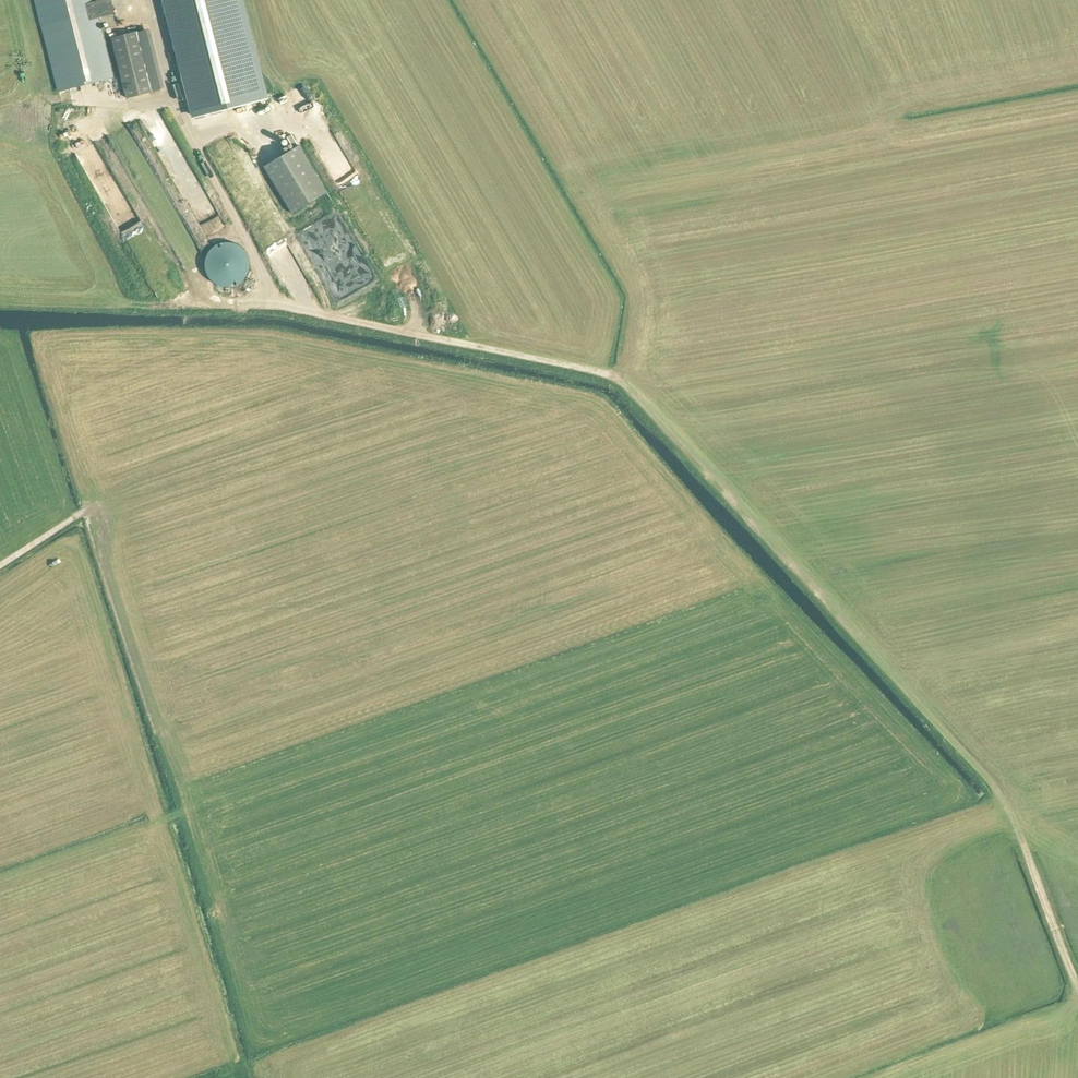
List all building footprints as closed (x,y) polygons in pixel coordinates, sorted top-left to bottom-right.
[(59,91),(111,78),(96,18),(114,13),(111,0),(101,0),(92,2),(92,0),(36,0),(59,91)] [(193,117),(267,98),(242,0),(163,0),(193,117)] [(126,98),(152,91),(137,32),(112,38),(126,98)] [(293,149),(298,146),(291,135),(286,138),(293,149)] [(293,149),(264,166),(292,213),(327,192),(299,145),(298,146),(293,149)] [(213,243),(211,282),(245,284),(247,245),(213,243)]
